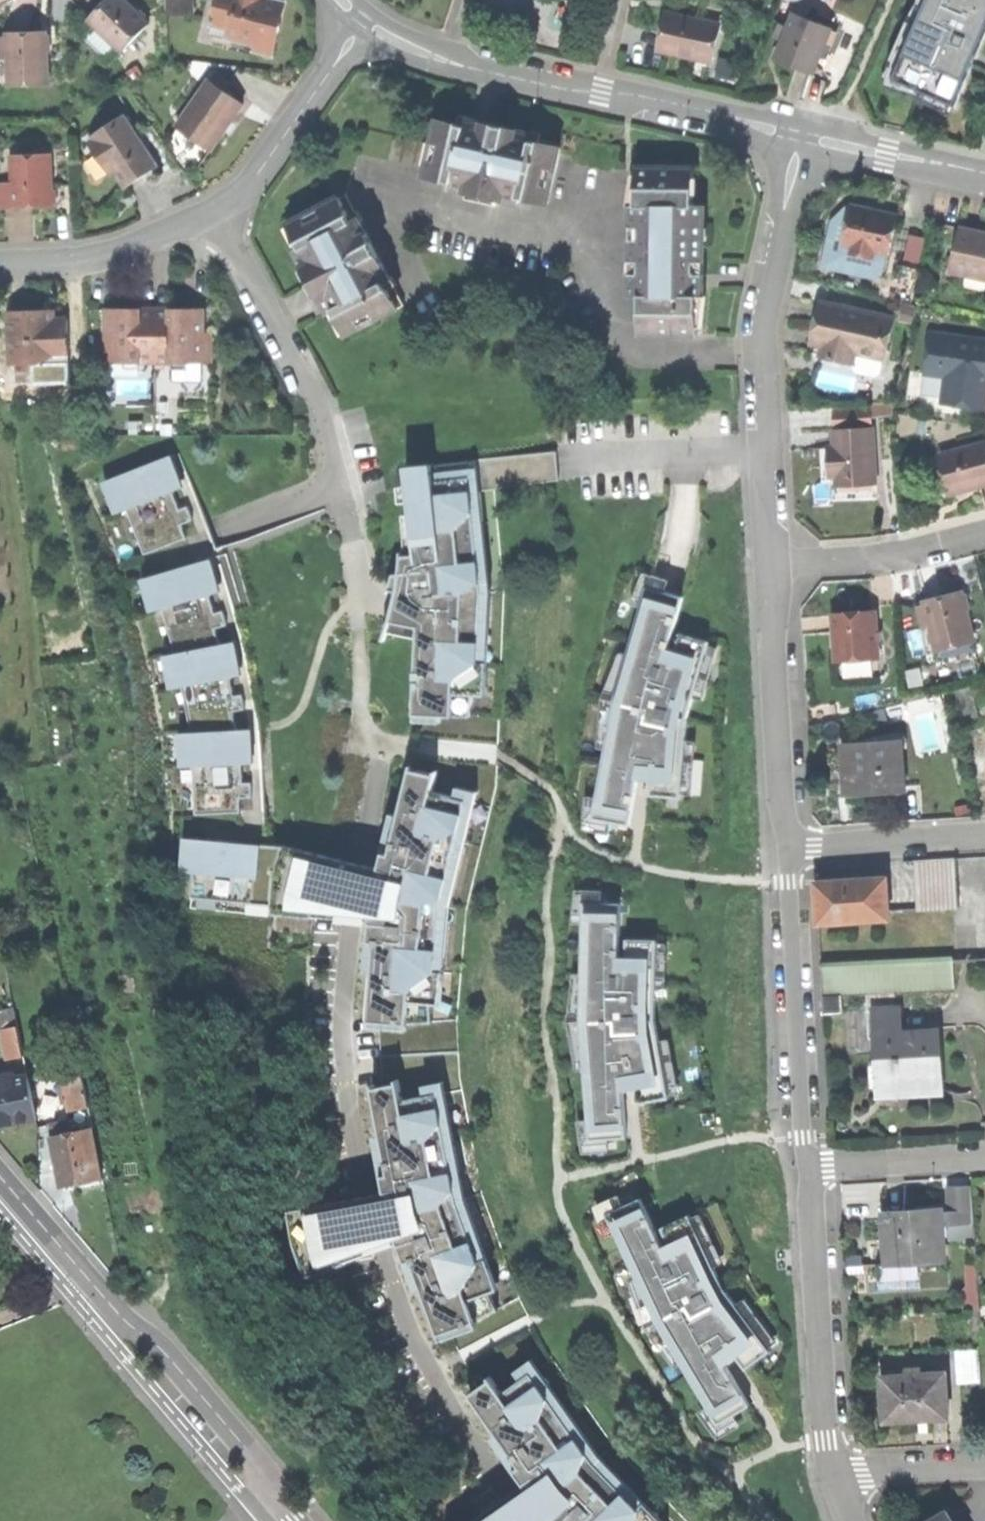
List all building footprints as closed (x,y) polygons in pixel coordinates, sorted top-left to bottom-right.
[(145,23),(121,0),(103,0),(100,4),(84,19),(117,51),(145,23)] [(189,16),(189,0),(162,0),(163,16),(189,16)] [(206,18),(224,25),(221,33),(219,40),(242,49),(245,40),(265,48),(273,27),(266,25),(271,11),(254,4),(255,1),(253,0),(213,0),(206,18)] [(895,79),(955,105),(984,35),(984,0),(929,0),(895,79)] [(718,22),(669,12),(666,31),(662,50),(711,60),(718,22)] [(784,39),(778,57),(794,63),(815,71),(821,57),(828,59),(839,30),(795,13),(790,26),(784,39)] [(203,27),(221,33),(224,25),(206,18),(203,27)] [(775,35),(784,39),(790,26),(781,22),(775,35)] [(23,32),(3,32),(3,77),(42,77),(42,32),(23,32)] [(175,123),(209,149),(218,137),(223,132),(232,120),(243,106),(209,80),(175,123)] [(458,112),(456,122),(463,124),(466,114),(458,112)] [(484,118),(466,114),(463,124),(456,122),(435,117),(430,142),(424,168),(423,173),(451,180),(450,186),(516,201),(518,194),(547,200),(559,146),(530,139),(532,133),(500,126),(483,122),(484,118)] [(123,115),(90,138),(102,155),(113,171),(125,188),(142,176),(158,165),(123,115)] [(237,124),(232,120),(223,132),(228,136),(237,124)] [(358,153),(424,168),(430,142),(363,127),(358,153)] [(108,175),(113,171),(102,155),(97,159),(108,175)] [(26,207),(49,207),(48,161),(7,162),(8,182),(9,208),(26,207)] [(662,166),(639,166),(639,204),(633,204),(633,295),(643,295),(642,333),(699,333),(699,294),(705,294),(705,241),(705,205),(695,205),(695,193),(686,193),(686,174),(662,174),(662,166)] [(695,166),(662,166),(662,174),(686,174),(686,193),(695,193),(695,166)] [(9,208),(8,182),(0,182),(0,208),(9,208)] [(344,191),(317,205),(321,212),(300,224),(309,242),(300,246),(294,249),(303,265),(311,281),(320,276),(336,306),(341,303),(349,320),(372,308),(376,316),(402,303),(377,255),(365,250),(369,240),(344,191)] [(287,221),(300,246),(309,242),(300,224),(321,212),(317,205),(287,221)] [(880,211),(857,206),(849,244),(853,245),(851,253),(877,259),(878,252),(891,255),(899,215),(880,211)] [(961,226),(951,270),(984,279),(984,238),(979,237),(981,230),(961,226)] [(331,308),(336,306),(320,276),(311,281),(326,311),(331,308)] [(889,315),(822,301),(817,322),(813,342),(834,347),(832,357),(855,362),(857,352),(880,358),(889,315)] [(344,333),(376,316),(372,308),(349,320),(341,303),(336,306),(331,308),(344,333)] [(29,309),(8,309),(9,362),(32,362),(32,354),(52,353),(66,353),(65,319),(51,319),(42,320),(41,308),(29,309)] [(51,308),(41,308),(42,320),(51,319),(51,308)] [(129,309),(107,309),(108,362),(157,362),(157,309),(129,309)] [(179,309),(157,309),(157,362),(212,362),(212,333),(204,333),(204,309),(179,309)] [(896,317),(889,315),(880,358),(887,359),(896,317)] [(930,332),(925,365),(948,368),(947,376),(944,398),(984,404),(984,339),(930,332)] [(811,353),(832,357),(834,347),(813,342),(811,353)] [(52,361),(52,353),(32,354),(32,362),(52,361)] [(924,373),(947,376),(948,368),(925,365),(924,373)] [(834,408),(835,429),(873,427),(872,405),(834,408)] [(873,427),(835,429),(836,446),(829,446),(831,474),(838,473),(839,478),(876,476),(873,427)] [(951,492),(973,487),(984,484),(984,442),(941,454),(951,492)] [(477,460),(480,491),(559,480),(556,451),(477,460)] [(168,457),(106,481),(118,513),(126,509),(144,555),(187,538),(181,525),(193,520),(187,506),(180,509),(166,473),(174,470),(168,457)] [(477,459),(433,465),(435,481),(471,478),(475,522),(483,521),(480,491),(477,460),(477,459)] [(410,625),(419,627),(415,714),(469,717),(473,695),(480,695),(481,661),(473,661),(473,652),(481,643),(483,590),(476,590),(475,578),(481,573),(475,522),(471,478),(435,481),(433,465),(433,464),(406,466),(411,514),(403,515),(404,526),(405,536),(405,555),(402,555),(406,590),(413,589),(413,603),(410,625)] [(877,483),(876,476),(839,478),(839,485),(858,484),(877,483)] [(391,621),(410,625),(413,603),(413,589),(406,590),(402,555),(401,573),(395,573),(393,582),(390,588),(387,591),(389,593),(391,590),(398,591),(391,621)] [(208,559),(144,578),(154,611),(162,609),(175,653),(220,645),(215,628),(227,625),(223,611),(215,613),(204,576),(212,574),(208,559)] [(614,701),(592,818),(629,825),(638,780),(652,781),(651,795),(681,798),(688,718),(710,642),(680,633),(675,649),(669,647),(683,597),(647,586),(614,701)] [(945,595),(926,599),(937,643),(976,633),(965,590),(945,595)] [(854,613),(835,614),(838,661),(879,658),(876,611),(854,613)] [(978,641),(976,633),(937,643),(939,651),(978,641)] [(175,653),(167,655),(173,689),(182,687),(191,732),(237,730),(233,711),(246,709),(243,694),(234,696),(226,658),(235,656),(232,642),(220,645),(175,653)] [(957,722),(973,721),(971,691),(956,692),(957,722)] [(191,732),(182,733),(184,767),(193,766),(196,815),(241,812),(240,798),(253,797),(252,782),(243,783),(241,744),(250,744),(249,729),(237,730),(191,732)] [(866,742),(845,743),(847,790),(873,788),(873,793),(887,792),(907,791),(904,737),(865,739),(866,742)] [(384,852),(380,869),(374,892),(371,921),(370,941),(376,941),(370,1020),(410,1024),(433,1022),(432,1003),(434,1004),(437,970),(430,970),(431,959),(438,953),(442,904),(436,902),(438,893),(446,888),(458,840),(451,838),(454,827),(462,822),(467,800),(433,791),(438,771),(436,771),(435,774),(413,769),(414,765),(412,765),(390,853),(384,852)] [(272,904),(276,904),(279,870),(283,846),(265,844),(264,851),(228,848),(229,841),(195,839),(190,898),(272,904)] [(265,844),(229,841),(228,848),(264,851),(265,844)] [(338,861),(339,860),(324,856),(325,855),(283,845),(283,846),(279,870),(276,904),(272,904),(272,914),(314,917),(315,904),(330,906),(332,882),(337,883),(337,881),(319,877),(324,858),(338,861)] [(916,859),(919,907),(960,905),(957,857),(916,859)] [(380,869),(339,860),(338,861),(324,858),(319,877),(337,881),(337,883),(332,882),(330,906),(315,904),(314,917),(371,921),(374,892),(380,869)] [(891,878),(822,881),(823,922),(893,919),(891,878)] [(580,1019),(590,1141),(627,1137),(623,1092),(637,1089),(639,1103),(669,1098),(655,1019),(657,940),(627,939),(626,956),(619,956),(621,903),(583,902),(580,1019)] [(844,995),(956,989),(954,959),(824,966),(826,996),(844,995)] [(844,1011),(844,995),(826,996),(826,1011),(844,1011)] [(878,1031),(878,1034),(905,1033),(904,1009),(871,1010),(872,1031),(878,1031)] [(9,1058),(22,1055),(14,1016),(1,1018),(9,1058)] [(905,1033),(878,1034),(880,1065),(874,1066),(875,1085),(881,1085),(882,1090),(904,1089),(923,1088),(923,1094),(946,1093),(943,1031),(905,1033)] [(68,1102),(70,1111),(88,1107),(80,1066),(61,1069),(64,1083),(68,1102)] [(35,1117),(27,1076),(13,1078),(12,1073),(0,1075),(0,1124),(35,1117)] [(391,1217),(401,1243),(407,1262),(413,1260),(440,1335),(478,1321),(498,1310),(490,1293),(491,1292),(480,1261),(474,1263),(470,1253),(474,1244),(458,1198),(451,1200),(449,1190),(455,1182),(446,1134),(439,1135),(437,1124),(442,1116),(438,1093),(403,1100),(399,1079),(397,1079),(398,1083),(375,1087),(374,1084),(373,1084),(390,1174),(383,1175),(386,1193),(391,1217)] [(62,1103),(68,1102),(64,1083),(58,1084),(62,1103)] [(49,1125),(51,1138),(70,1134),(68,1121),(49,1125)] [(57,1164),(61,1185),(101,1177),(91,1130),(70,1134),(51,1138),(57,1164)] [(950,1209),(943,1210),(944,1225),(974,1223),(972,1187),(949,1189),(950,1209)] [(386,1249),(401,1243),(391,1217),(386,1193),(371,1196),(330,1203),(330,1204),(345,1201),(345,1202),(331,1205),(335,1225),(353,1221),(353,1223),(348,1224),(356,1246),(343,1251),(347,1263),(386,1249)] [(641,1198),(607,1214),(657,1322),(719,1425),(751,1406),(727,1366),(738,1358),(746,1369),(771,1351),(724,1287),(690,1215),(662,1228),(669,1243),(663,1246),(641,1198)] [(307,1277),(347,1263),(343,1251),(356,1246),(348,1224),(353,1223),(353,1221),(335,1225),(331,1205),(345,1202),(345,1201),(330,1204),(330,1203),(289,1211),(295,1245),(307,1277)] [(912,1210),(884,1212),(888,1263),(946,1259),(945,1239),(944,1225),(943,1210),(943,1208),(912,1210)] [(975,1237),(974,1223),(944,1225),(945,1239),(975,1237)] [(967,1311),(979,1310),(977,1265),(967,1265),(969,1291),(965,1291),(965,1293),(963,1293),(964,1311),(967,1311)] [(557,1520),(653,1520),(640,1508),(635,1512),(627,1505),(626,1493),(594,1460),(589,1464),(583,1455),(585,1446),(556,1406),(551,1410),(544,1401),(546,1392),(532,1372),(503,1393),(491,1376),(489,1377),(491,1380),(472,1393),(471,1390),(469,1391),(512,1452),(521,1466),(516,1469),(526,1484),(540,1504),(557,1520)] [(883,1377),(885,1414),(905,1413),(905,1420),(925,1419),(948,1417),(945,1373),(883,1377)] [(556,1406),(546,1392),(544,1401),(551,1410),(556,1406)] [(594,1460),(585,1446),(583,1455),(589,1464),(594,1460)] [(540,1504),(526,1484),(513,1492),(479,1516),(483,1520),(557,1520),(540,1504)] [(635,1512),(640,1508),(626,1493),(627,1505),(635,1512)] [(932,1520),(956,1520),(949,1510),(932,1520)]
